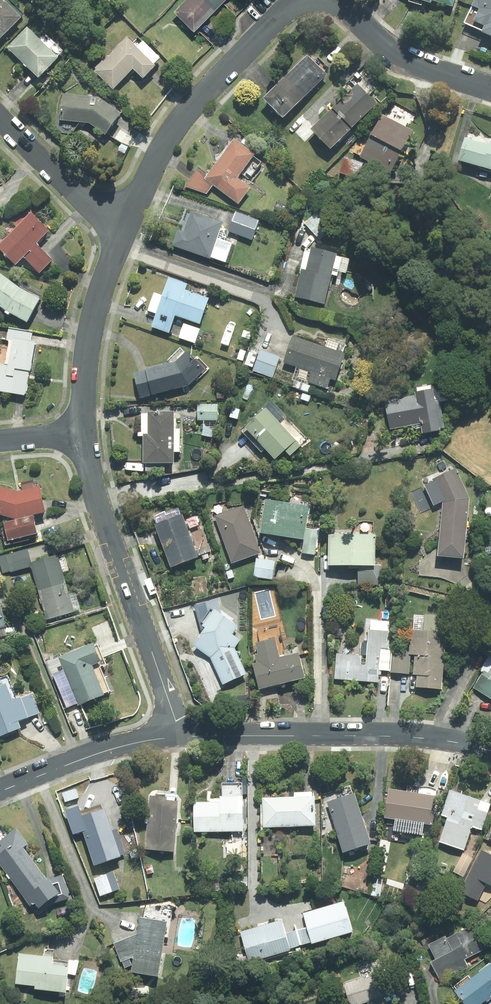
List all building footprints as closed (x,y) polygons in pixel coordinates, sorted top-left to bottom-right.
[(2,43),(28,17),(11,0),(0,0),(0,41),(2,43)] [(180,8),(201,29),(231,0),(188,0),(180,8)] [(475,6),(466,24),(490,34),(490,0),(478,0),(475,6)] [(65,58),(63,55),(68,51),(55,38),(51,42),(33,23),(10,45),(42,79),(65,58)] [(149,41),(143,46),(132,36),(95,68),(117,90),(139,69),(149,79),(162,66),(159,63),(165,58),(149,41)] [(310,52),(266,98),(288,119),(332,73),(310,52)] [(362,82),(314,129),(335,150),(382,103),(362,82)] [(105,97),(66,92),(64,120),(92,122),(113,135),(127,113),(105,97)] [(424,125),(392,107),(363,158),(395,176),(424,125)] [(469,135),(462,161),(490,168),(490,141),(469,135)] [(260,154),(240,137),(211,174),(201,167),(186,186),(210,195),(218,186),(241,204),(255,187),(241,177),(260,154)] [(368,161),(346,156),(342,174),(363,179),(368,161)] [(318,210),(304,223),(318,239),(333,226),(318,210)] [(228,228),(233,230),(233,232),(257,241),(264,220),(240,211),(236,223),(230,222),(228,228)] [(57,260),(41,242),(54,230),(36,212),(1,245),(18,264),(25,257),(42,274),(57,260)] [(177,245),(183,247),(214,258),(226,222),(195,212),(189,230),(183,228),(177,245)] [(330,304),(338,273),(349,276),(353,259),(342,256),(343,251),(313,244),(301,297),(330,304)] [(1,271),(0,274),(0,301),(33,322),(48,299),(1,271)] [(191,283),(173,277),(167,296),(158,293),(151,311),(160,314),(155,326),(173,333),(179,315),(205,325),(214,299),(189,289),(191,283)] [(203,329),(185,323),(181,339),(198,344),(203,329)] [(30,393),(32,372),(35,372),(38,340),(33,340),(33,334),(10,331),(9,341),(14,341),(14,354),(0,352),(0,390),(30,393)] [(331,388),(334,380),(340,382),(350,355),(297,335),(287,362),(299,367),(295,378),(309,383),(310,381),(331,388)] [(173,363),(136,371),(144,399),(193,385),(212,370),(190,350),(187,354),(181,348),(168,359),(173,363)] [(284,356),(264,350),(257,371),(277,378),(284,356)] [(422,432),(445,428),(440,400),(435,401),(433,388),(415,391),(415,395),(384,401),(389,429),(420,423),(422,432)] [(290,452),(299,462),(317,445),(275,401),(246,428),(278,463),(290,452)] [(222,403),(201,403),(200,422),(207,422),(206,436),(219,436),(219,422),(222,422),(222,403)] [(150,411),(150,414),(144,414),(143,436),(149,437),(148,464),(177,465),(178,452),(184,452),(185,428),(179,427),(180,412),(150,411)] [(470,556),(473,502),(458,469),(436,478),(446,500),(443,555),(470,556)] [(20,519),(8,522),(13,540),(43,533),(39,515),(51,511),(45,486),(23,492),(0,485),(0,513),(20,519)] [(215,499),(234,562),(264,553),(245,490),(215,499)] [(305,553),(317,554),(321,529),(310,528),(313,505),(272,499),(267,532),(307,538),(305,553)] [(188,514),(159,524),(175,568),(203,558),(188,514)] [(349,569),(361,569),(360,585),(383,585),(383,565),(379,565),(379,535),(334,534),(333,565),(349,565),(349,569)] [(29,549),(0,557),(5,574),(33,566),(29,549)] [(73,595),(62,555),(34,563),(49,619),(84,610),(80,593),(73,595)] [(279,560),(258,558),(256,578),(277,580),(279,560)] [(10,636),(8,629),(11,628),(4,601),(0,602),(0,638),(10,636)] [(215,658),(225,684),(251,674),(240,646),(245,640),(237,635),(245,626),(221,608),(219,611),(215,608),(204,621),(212,627),(198,646),(215,658)] [(414,651),(395,649),(394,674),(420,675),(419,688),(448,689),(452,615),(416,613),(414,651)] [(372,630),(371,643),(364,642),(363,655),(338,654),(337,680),(382,682),(383,671),(392,671),(394,631),(372,630)] [(263,689),(312,677),(306,652),(301,653),(299,647),(285,651),(282,636),(259,642),(262,653),(259,653),(261,663),(257,664),(263,689)] [(64,657),(69,670),(59,674),(70,707),(82,702),(83,705),(111,693),(110,690),(114,688),(106,667),(113,664),(104,642),(64,657)] [(483,669),(472,689),(490,700),(490,674),(483,669)] [(0,677),(0,733),(2,738),(27,728),(24,720),(43,713),(36,693),(22,699),(12,673),(0,677)] [(197,830),(228,831),(228,830),(248,830),(249,781),(226,781),(225,802),(198,801),(197,830)] [(376,842),(359,791),(353,793),(351,786),(327,794),(346,852),(376,842)] [(320,794),(317,794),(317,789),(300,789),(300,794),(266,794),(266,825),(320,825),(320,794)] [(469,849),(477,827),(485,830),(490,813),(490,802),(454,789),(445,815),(448,816),(440,839),(469,849)] [(393,790),(391,820),(390,842),(416,844),(416,834),(429,835),(430,822),(440,822),(441,793),(393,790)] [(167,792),(167,794),(153,793),(152,816),(148,816),(147,823),(151,823),(149,848),(179,849),(183,793),(167,792)] [(84,803),(70,808),(78,833),(86,830),(98,863),(127,853),(109,803),(86,811),(84,803)] [(56,876),(53,879),(26,846),(31,842),(20,827),(6,839),(0,832),(0,860),(34,905),(40,901),(44,905),(57,894),(59,902),(75,899),(66,876),(60,881),(56,876)] [(242,841),(228,841),(228,853),(242,853),(242,841)] [(483,853),(490,863),(490,846),(483,853)] [(464,877),(476,858),(466,852),(454,871),(464,877)] [(116,892),(107,867),(94,871),(103,896),(116,892)] [(293,948),(303,946),(315,942),(317,941),(358,929),(348,898),(305,911),(310,926),(298,929),(288,932),(284,919),(243,930),(251,960),(293,949),(293,948)] [(172,920),(144,916),(141,931),(116,942),(124,962),(138,956),(136,970),(165,973),(172,920)] [(432,959),(441,979),(470,966),(467,959),(487,950),(475,924),(432,943),(438,957),(432,959)] [(40,987),(73,990),(74,974),(79,974),(82,960),(58,958),(58,954),(22,952),(20,982),(40,984),(40,987)] [(458,989),(469,1003),(484,1003),(490,998),(490,963),(458,989)] [(353,1003),(362,1003),(370,1001),(371,1003),(389,1003),(378,970),(346,981),(353,1003)]
